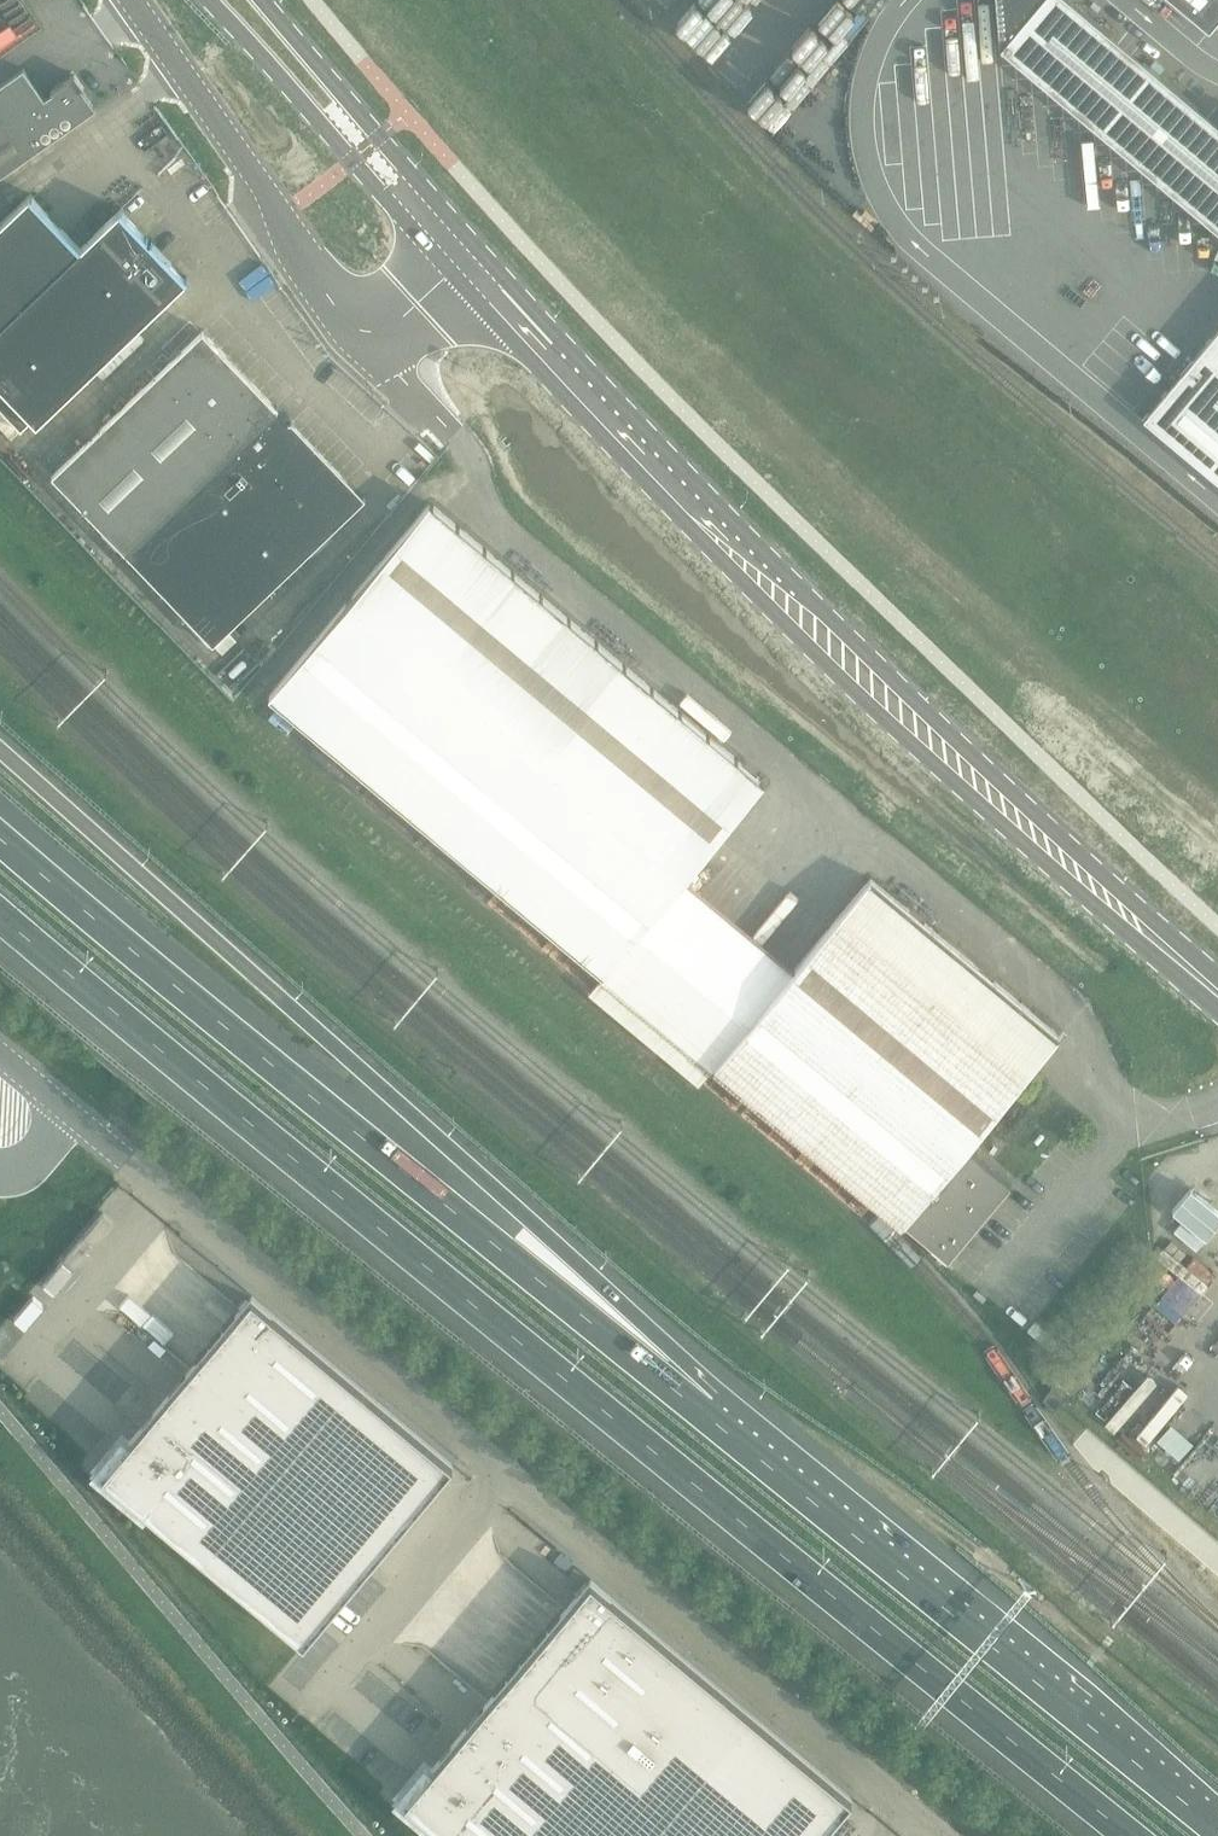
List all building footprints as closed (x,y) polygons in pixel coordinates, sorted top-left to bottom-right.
[(15,42),(36,29),(17,0),(0,0),(0,20),(15,42)] [(999,47),(1217,231),(1217,122),(1074,0),(1038,0),(999,47)] [(1209,32),(1217,21),(1217,0),(1171,0),(1209,32)] [(96,109),(82,89),(84,88),(75,74),(51,91),(53,93),(45,99),(24,69),(0,85),(0,177),(96,109)] [(0,224),(0,325),(83,246),(31,194),(0,224)] [(189,279),(187,277),(186,278),(122,212),(123,210),(122,209),(83,246),(0,325),(0,407),(21,429),(33,419),(37,424),(189,279)] [(1186,366),(1217,393),(1217,329),(1186,366)] [(363,498),(292,424),(293,422),(292,421),(290,422),(278,409),(279,408),(278,406),(276,408),(205,333),(206,332),(205,330),(52,476),(214,644),(366,498),(365,497),(363,498)] [(1142,419),(1217,482),(1217,393),(1186,366),(1142,419)] [(409,510),(260,693),(936,1245),(1066,1086),(1039,995),(857,846),(822,847),(759,924),(608,800),(607,802),(589,787),(653,708),(646,674),(426,494),(411,512),(409,510)] [(1217,1224),(1217,1211),(1191,1188),(1172,1211),(1206,1239),(1217,1224)] [(419,1506),(454,1465),(252,1296),(153,1414),(142,1428),(130,1441),(103,1475),(148,1513),(304,1644),(321,1624),(324,1620),(416,1510),(419,1506)] [(591,1580),(451,1746),(440,1760),(433,1768),(406,1802),(447,1835),(821,1835),(852,1799),(591,1580)]
